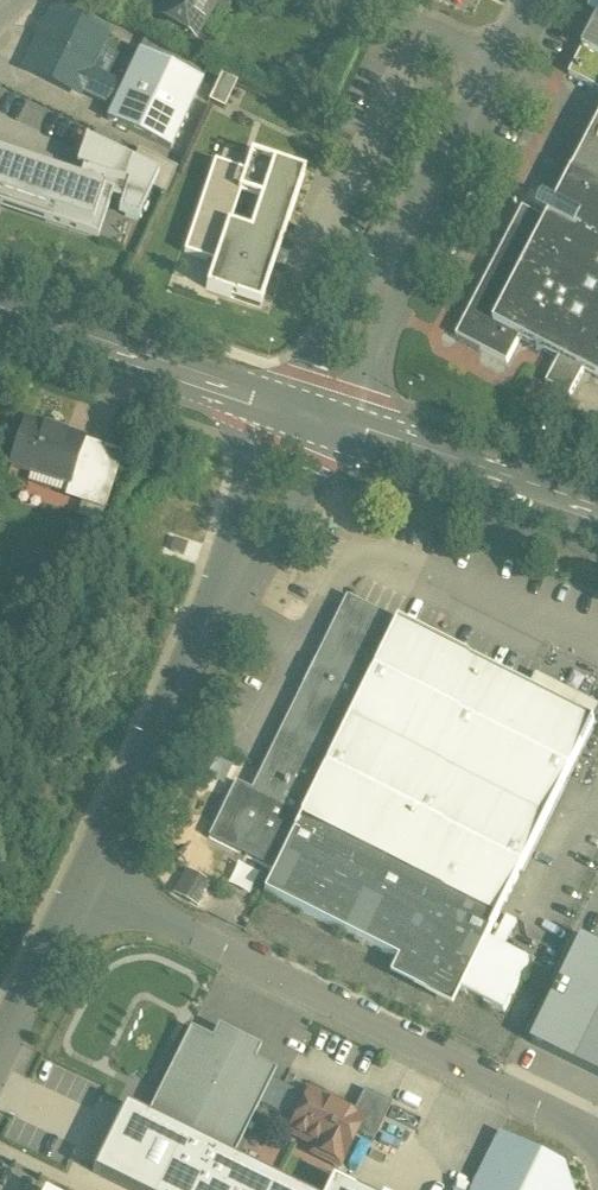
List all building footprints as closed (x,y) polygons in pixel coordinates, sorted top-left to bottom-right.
[(158,19),(195,40),(215,6),(227,13),(235,0),(169,0),(158,19)] [(105,34),(57,11),(56,12),(29,68),(29,69),(78,92),(79,92),(81,88),(115,105),(122,91),(87,74),(106,35),(105,34)] [(597,26),(596,26),(595,28),(593,27),(582,47),(585,49),(584,51),(597,59),(597,24),(597,26)] [(584,51),(583,51),(582,53),(580,52),(569,73),(571,75),(570,77),(597,91),(597,59),(584,51)] [(204,82),(140,52),(122,91),(115,105),(108,121),(171,151),(204,82)] [(238,83),(222,76),(210,103),(225,110),(238,83)] [(574,173),(597,186),(597,127),(574,173)] [(133,164),(90,144),(77,184),(114,196),(111,205),(141,215),(153,190),(166,196),(178,170),(139,151),(133,164)] [(250,234),(228,227),(207,290),(261,308),(305,174),(251,156),(238,195),(261,203),(250,234)] [(0,158),(0,210),(98,243),(111,205),(114,196),(77,184),(0,158)] [(574,173),(572,176),(570,175),(559,196),(562,198),(560,201),(561,201),(558,205),(545,199),(538,212),(552,219),(549,223),(548,222),(495,326),(521,339),(536,347),(539,355),(547,352),(560,360),(584,372),(597,379),(597,186),(574,173)] [(511,235),(496,264),(493,263),(482,284),(485,285),(470,313),(468,312),(457,333),(459,334),(457,338),(460,340),(459,342),(480,353),(481,351),(508,365),(521,339),(495,326),(548,222),(524,210),(522,214),(520,212),(509,233),(511,235)] [(584,372),(560,360),(547,385),(571,397),(584,372)] [(73,436),(26,421),(10,469),(69,488),(71,481),(78,464),(79,462),(85,441),(73,437),(73,436)] [(78,464),(71,481),(69,488),(66,496),(83,502),(94,469),(78,464)] [(595,721),(397,622),(396,623),(353,602),(258,794),(237,784),(209,839),(275,872),(264,893),(463,992),(488,941),(595,721)] [(177,893),(201,905),(213,883),(189,870),(177,893)] [(544,1046),(597,1068),(597,940),(589,936),(544,1046)] [(530,962),(488,941),(463,992),(505,1013),(530,962)] [(221,1036),(215,1046),(190,1034),(146,1119),(233,1161),(260,1107),(272,1081),(275,1076),(249,1063),(255,1053),(221,1036)] [(308,1099),(272,1081),(260,1107),(295,1125),(308,1099)] [(392,1105),(365,1091),(353,1115),(364,1120),(357,1135),(374,1143),(392,1105)] [(353,1115),(311,1094),(308,1099),(295,1125),(291,1134),(321,1149),(318,1156),(341,1167),(357,1135),(364,1120),(353,1115)] [(125,1108),(93,1172),(129,1189),(293,1189),(233,1161),(146,1119),(125,1108)] [(502,1135),(475,1189),(574,1189),(566,1166),(502,1135)] [(332,1179),(326,1189),(354,1189),(332,1179)]
